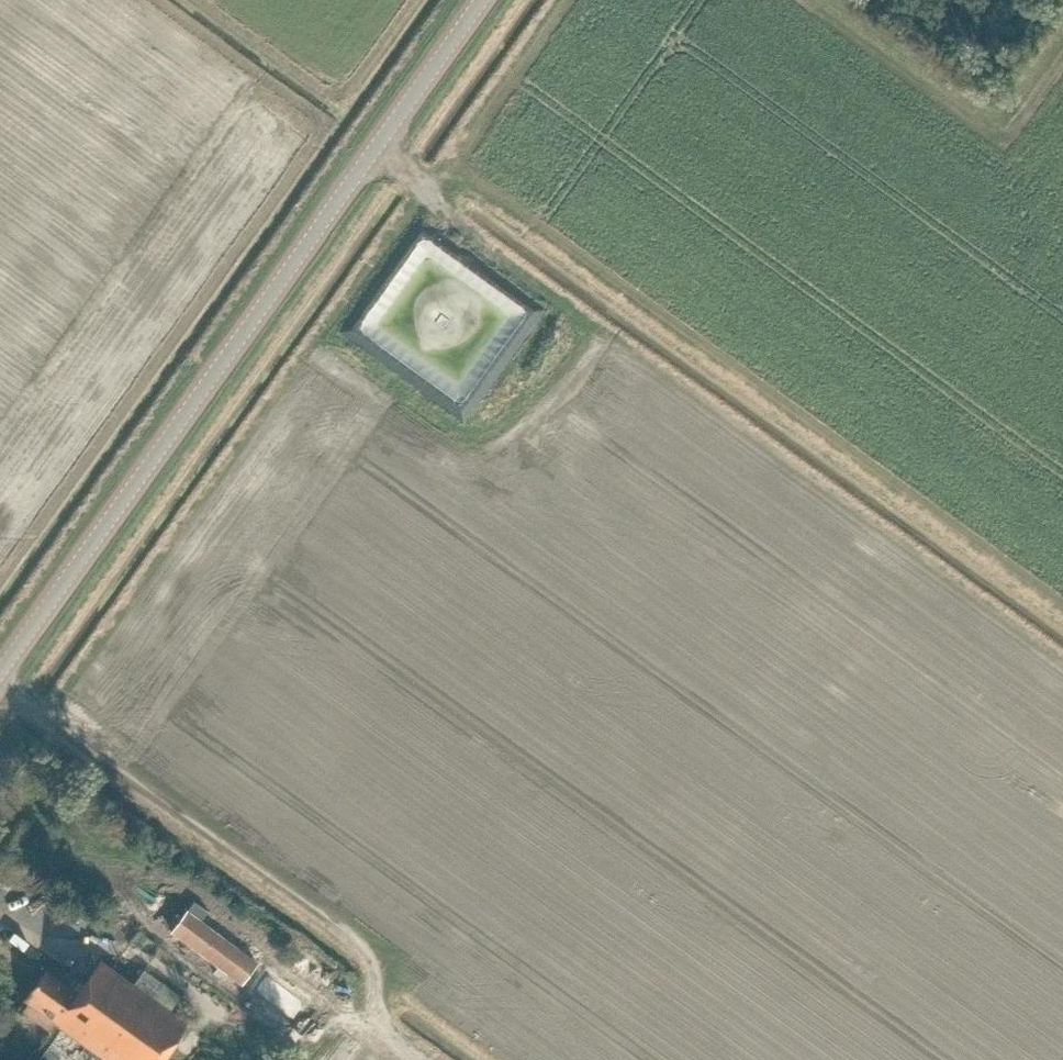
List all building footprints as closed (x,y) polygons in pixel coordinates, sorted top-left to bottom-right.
[(185,911),(170,930),(217,966),(213,971),(219,976),(223,970),(241,984),(255,964),(200,922),(210,909),(195,898),(186,911),(185,911)] [(53,1020),(100,1056),(97,1059),(159,1059),(185,1024),(97,960),(77,988),(53,1020)] [(22,998),(53,1020),(77,988),(46,965),(22,998)]
